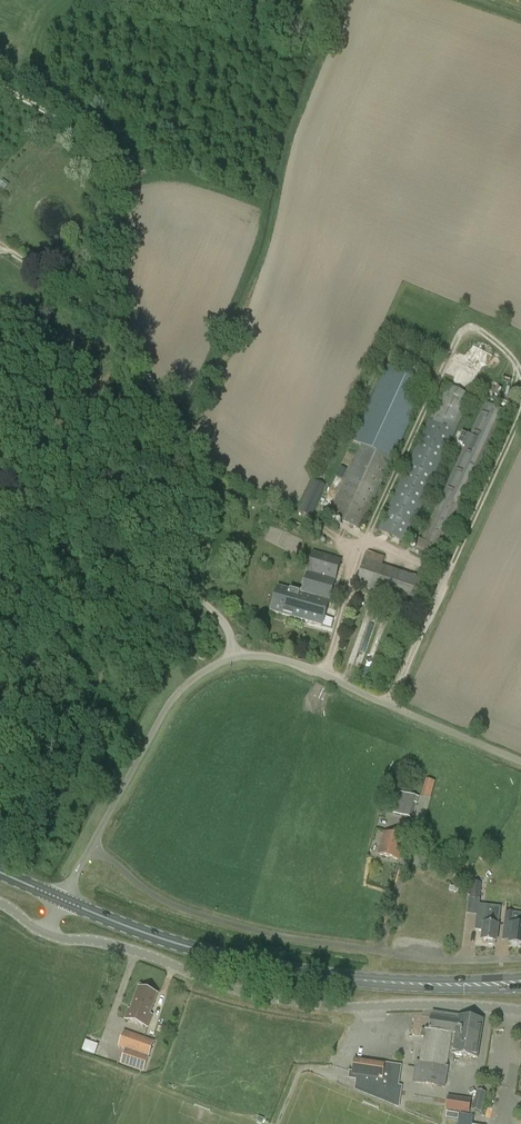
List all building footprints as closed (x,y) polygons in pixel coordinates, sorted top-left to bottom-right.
[(361,445),(330,516),(361,529),(426,383),(387,365),(353,441),(361,445)] [(380,530),(405,542),(473,396),(447,385),(380,530)] [(431,555),(438,558),(439,555),(441,556),(507,413),(485,403),(422,539),(419,538),(414,550),(419,552),(418,555),(429,560),(431,555)] [(312,480),(298,511),(311,517),(326,486),(312,480)] [(314,552),(300,593),(278,587),(271,612),(323,627),(330,602),(342,560),(314,552)] [(357,586),(417,606),(425,579),(382,566),(385,557),(368,552),(365,561),(357,586)] [(390,807),(389,812),(410,818),(414,804),(417,804),(419,797),(391,790),(387,806),(390,807)] [(378,855),(399,860),(405,838),(384,833),(378,855)] [(433,859),(421,856),(419,866),(430,869),(433,859)] [(469,900),(479,901),(481,883),(471,882),(469,900)] [(481,940),(487,941),(486,944),(495,945),(496,943),(500,911),(481,909),(480,918),(484,918),(484,923),(483,923),(481,940)] [(504,929),(511,929),(509,944),(520,945),(520,925),(514,924),(515,913),(506,912),(504,929)] [(138,987),(134,998),(146,1002),(146,1001),(154,1004),(158,994),(138,987)] [(146,1002),(134,998),(131,1008),(128,1008),(124,1020),(148,1028),(152,1016),(150,1015),(154,1004),(146,1001),(146,1002)] [(425,1037),(421,1063),(417,1062),(414,1083),(445,1088),(448,1067),(447,1067),(452,1035),(455,1036),(452,1055),(477,1059),(484,1020),(457,1016),(457,1015),(433,1014),(428,1032),(422,1031),(421,1037),(425,1037)] [(120,1064),(129,1067),(139,1037),(124,1032),(119,1047),(125,1049),(120,1064)] [(139,1037),(129,1067),(143,1073),(149,1058),(154,1043),(139,1037)] [(97,1055),(100,1044),(88,1040),(84,1051),(97,1055)] [(348,1079),(361,1081),(360,1086),(373,1088),(372,1095),(397,1099),(402,1066),(385,1064),(355,1059),(353,1071),(349,1071),(348,1079)] [(477,1090),(471,1109),(481,1112),(487,1093),(477,1090)] [(448,1095),(445,1110),(469,1113),(471,1099),(448,1095)] [(458,1123),(473,1123),(474,1116),(460,1113),(458,1122),(458,1123)]
